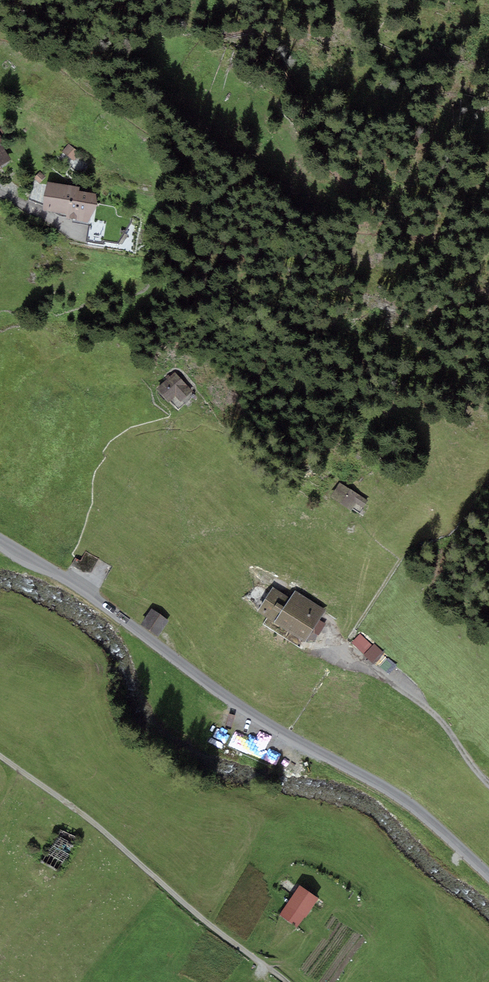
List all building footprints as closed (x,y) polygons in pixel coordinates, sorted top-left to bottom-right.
[(2,168),(1,166),(11,159),(1,143),(0,144),(0,169),(2,168)] [(69,144),(63,152),(74,161),(80,153),(69,144)] [(34,178),(40,183),(45,177),(39,172),(34,178)] [(65,218),(70,219),(74,186),(47,181),(42,210),(66,215),(65,218)] [(80,187),(74,186),(70,219),(87,222),(98,205),(96,193),(79,190),(80,187)] [(194,394),(175,372),(157,388),(176,410),(194,394)] [(368,501),(339,482),(331,495),(359,514),(368,501)] [(305,642),(326,610),(294,590),(289,597),(273,587),(257,611),(305,642)] [(153,610),(143,623),(158,634),(168,621),(153,610)] [(365,654),(373,646),(360,634),(352,642),(365,654)] [(373,664),(384,653),(375,644),(373,646),(365,654),(364,655),(373,664)] [(236,727),(227,746),(262,761),(270,743),(236,727)] [(77,845),(58,833),(41,862),(61,873),(77,845)] [(281,916),(298,927),(318,897),(301,886),(281,916)]
